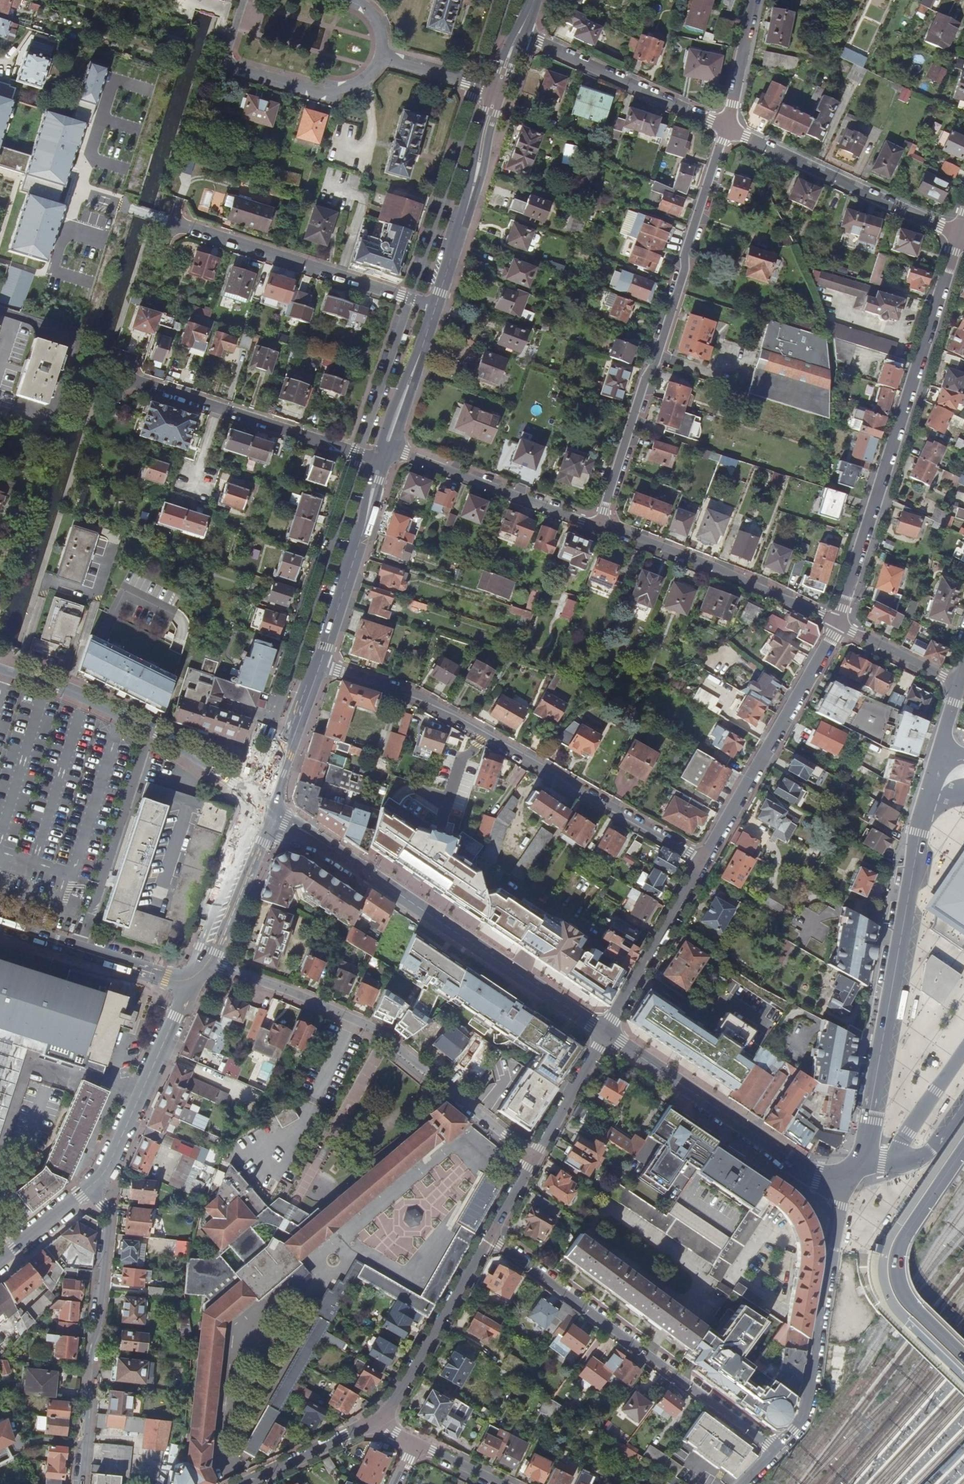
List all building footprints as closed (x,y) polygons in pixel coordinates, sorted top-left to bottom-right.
[(21,0),(0,0),(0,13),(6,14),(8,5),(19,9),(20,6),(21,0)] [(30,9),(32,3),(23,0),(21,0),(20,6),(30,9)] [(458,0),(433,0),(425,28),(447,35),(458,0)] [(712,2),(702,0),(694,0),(692,7),(709,11),(712,2)] [(921,2),(917,0),(912,0),(904,15),(912,19),(921,2)] [(38,12),(40,6),(32,3),(30,9),(38,12)] [(937,11),(939,12),(949,17),(952,9),(940,3),(937,11)] [(702,31),(709,11),(692,7),(686,26),(702,31)] [(766,40),(785,45),(792,12),(773,8),(770,20),(768,20),(767,26),(769,26),(766,40)] [(949,17),(939,12),(925,41),(943,50),(949,37),(952,38),(960,22),(949,17)] [(592,44),(600,29),(577,18),(573,27),(577,29),(574,36),(592,44)] [(17,25),(0,19),(0,38),(7,40),(10,29),(16,31),(17,25)] [(20,19),(18,25),(27,28),(29,28),(31,22),(20,19)] [(727,41),(731,23),(721,21),(717,39),(727,41)] [(653,64),(661,43),(641,36),(634,57),(653,64)] [(629,50),(635,51),(637,38),(630,37),(629,50)] [(854,63),(863,67),(867,60),(844,48),(840,56),(854,63)] [(716,84),(721,58),(689,51),(684,75),(714,82),(714,84),(716,84)] [(11,80),(40,90),(49,61),(19,52),(11,80)] [(792,73),(796,58),(765,52),(762,67),(792,73)] [(861,83),(867,69),(863,67),(854,63),(847,76),(861,83)] [(936,79),(942,67),(934,63),(928,75),(936,79)] [(104,69),(86,64),(68,119),(83,125),(86,126),(104,69)] [(963,71),(954,97),(961,99),(958,107),(963,109),(963,71)] [(559,98),(565,80),(546,73),(544,78),(545,79),(540,94),(542,95),(540,99),(541,102),(545,104),(548,102),(549,98),(550,98),(551,95),(559,98)] [(772,121),(780,103),(787,87),(788,84),(774,77),(766,97),(762,95),(754,113),(772,121)] [(901,92),(903,86),(893,82),(890,87),(901,92)] [(11,100),(15,88),(0,83),(0,97),(11,100)] [(570,118),(571,113),(572,111),(579,114),(579,116),(601,124),(601,125),(602,125),(610,100),(594,94),(595,91),(580,86),(569,118),(570,118)] [(903,86),(901,92),(898,98),(906,102),(911,90),(903,86)] [(272,128),(278,106),(261,101),(260,104),(255,103),(256,98),(243,94),(239,109),(245,111),(242,119),(272,128)] [(823,95),(815,110),(819,112),(816,120),(812,118),(808,127),(805,132),(823,140),(840,103),(823,95)] [(16,102),(11,100),(0,97),(0,151),(1,147),(16,102)] [(803,137),(805,132),(808,127),(812,118),(782,105),(774,124),(803,137)] [(527,109),(524,117),(537,122),(541,114),(527,109)] [(626,120),(617,117),(613,129),(622,132),(624,126),(639,131),(644,114),(630,109),(626,120)] [(318,145),(326,117),(305,111),(297,139),(318,145)] [(57,205),(83,125),(68,119),(56,115),(47,112),(32,157),(26,176),(21,193),(27,195),(57,205)] [(407,180),(424,118),(401,112),(384,174),(407,180)] [(659,120),(644,114),(639,131),(663,139),(667,127),(658,123),(659,120)] [(689,133),(667,125),(667,127),(663,139),(662,143),(683,150),(689,133)] [(521,129),(513,148),(533,156),(541,137),(521,129)] [(859,155),(868,137),(848,129),(840,146),(859,155)] [(963,160),(963,157),(963,138),(954,133),(952,135),(945,132),(939,147),(946,149),(945,152),(963,160)] [(903,149),(887,141),(874,169),(891,176),(903,149)] [(908,156),(923,163),(925,159),(914,154),(918,146),(913,144),(908,156)] [(0,151),(0,169),(26,176),(32,157),(1,147),(0,151)] [(524,177),(533,156),(513,148),(505,168),(524,177)] [(176,170),(191,174),(194,163),(180,159),(176,170)] [(948,174),(957,178),(961,169),(948,163),(944,172),(948,174)] [(680,164),(672,189),(676,191),(685,195),(693,169),(680,164)] [(944,172),(932,166),(928,174),(927,174),(920,190),(945,201),(952,186),(944,182),(948,174),(944,172)] [(298,187),(301,177),(281,172),(279,182),(298,187)] [(741,204),(748,183),(734,178),(726,200),(741,204)] [(809,209),(819,189),(797,179),(788,199),(809,209)] [(672,189),(653,182),(650,190),(662,194),(657,210),(677,216),(682,200),(673,197),(676,191),(672,189)] [(218,192),(215,200),(223,202),(225,194),(218,192)] [(57,205),(27,195),(9,251),(46,263),(64,206),(57,205)] [(384,224),(392,197),(387,196),(378,222),(384,224)] [(400,229),(412,233),(417,215),(415,214),(417,205),(392,197),(384,224),(386,225),(400,229)] [(542,224),(550,205),(528,197),(521,215),(542,224)] [(229,221),(266,233),(273,211),(236,199),(229,221)] [(324,246),(335,215),(314,208),(304,240),(324,246)] [(858,236),(865,216),(844,209),(838,228),(844,229),(841,237),(844,238),(842,245),(854,249),(858,236),(858,237),(858,236)] [(620,234),(636,240),(661,250),(669,228),(628,212),(620,234)] [(881,221),(865,216),(858,236),(858,237),(857,239),(857,241),(872,245),(874,237),(876,238),(881,221)] [(397,279),(412,233),(400,229),(386,225),(384,224),(378,222),(373,239),(359,234),(349,264),(397,279)] [(505,244),(524,252),(524,251),(528,252),(530,251),(533,244),(534,245),(536,243),(538,239),(537,237),(530,234),(512,226),(505,244)] [(920,236),(900,230),(894,251),(914,257),(920,236)] [(777,248),(795,249),(790,239),(789,236),(777,237),(777,248)] [(652,272),(661,250),(636,240),(628,263),(652,272)] [(747,249),(746,254),(771,262),(773,258),(747,249)] [(189,275),(213,283),(219,261),(196,253),(189,275)] [(879,253),(870,284),(883,288),(885,280),(879,278),(886,256),(879,253)] [(764,285),(771,262),(746,254),(739,276),(764,285)] [(526,287),(533,269),(508,259),(501,278),(526,287)] [(0,290),(0,301),(22,310),(35,274),(10,264),(0,290)] [(912,289),(921,292),(924,284),(926,285),(929,275),(909,268),(906,279),(914,281),(912,289)] [(249,301),(257,277),(232,269),(224,293),(249,301)] [(876,291),(813,270),(812,279),(817,280),(816,284),(855,298),(852,308),(858,311),(860,311),(878,317),(877,318),(878,320),(880,322),(883,322),(884,321),(885,319),(894,322),(902,299),(892,296),(891,299),(875,294),(876,291)] [(648,302),(655,285),(622,271),(615,289),(648,302)] [(260,300),(286,309),(288,302),(294,283),(268,275),(260,300)] [(527,296),(512,290),(511,293),(501,290),(493,308),(530,323),(533,315),(521,310),(527,296)] [(249,301),(224,293),(223,298),(248,306),(249,301)] [(294,304),(288,302),(286,309),(284,317),(306,324),(310,310),(305,308),(308,298),(297,294),(294,304)] [(624,323),(632,303),(616,296),(608,316),(624,323)] [(348,305),(349,304),(328,297),(323,314),(343,321),(344,319),(361,324),(365,311),(348,305)] [(149,333),(154,335),(157,326),(171,330),(175,318),(140,307),(133,330),(148,335),(149,333)] [(195,309),(193,316),(198,318),(209,321),(211,314),(195,309)] [(822,327),(825,328),(832,330),(841,333),(861,339),(887,348),(891,335),(820,312),(822,327)] [(7,415),(14,395),(42,405),(61,348),(33,339),(32,335),(30,329),(27,325),(24,323),(0,316),(0,413),(7,415)] [(191,350),(204,354),(214,323),(209,321),(198,318),(195,328),(188,325),(181,346),(191,349),(191,350)] [(705,349),(712,325),(689,318),(677,352),(705,361),(707,356),(709,350),(705,349)] [(361,324),(344,319),(343,321),(342,326),(359,331),(361,324)] [(768,322),(747,394),(829,421),(828,382),(828,371),(824,338),(768,322)] [(543,323),(540,330),(546,332),(549,325),(543,323)] [(519,353),(527,333),(504,324),(496,344),(504,347),(511,350),(519,353)] [(959,327),(949,348),(963,356),(963,329),(959,327)] [(826,335),(827,349),(834,351),(832,330),(825,328),(826,335)] [(841,333),(832,330),(834,351),(835,352),(841,333)] [(232,353),(235,340),(216,334),(209,355),(219,358),(222,350),(232,353)] [(244,334),(239,349),(248,351),(253,337),(244,334)] [(163,364),(170,342),(157,338),(150,360),(154,361),(162,363),(163,364)] [(608,357),(628,365),(635,348),(631,346),(633,343),(627,340),(626,344),(615,340),(608,357)] [(269,373),(275,354),(256,348),(250,367),(269,373)] [(873,375),(890,380),(897,357),(881,351),(873,375)] [(496,384),(505,361),(482,352),(473,375),(496,384)] [(946,362),(956,365),(958,358),(948,355),(946,362)] [(847,366),(853,368),(854,365),(834,358),(835,362),(847,366)] [(154,361),(152,367),(160,370),(162,363),(154,361)] [(619,401),(628,372),(610,366),(601,394),(619,401)] [(960,395),(963,382),(963,375),(948,370),(942,389),(960,395)] [(287,372),(284,380),(308,388),(311,379),(287,372)] [(320,390),(343,397),(346,387),(340,385),(341,381),(324,376),(320,390)] [(440,389),(442,383),(428,378),(425,384),(440,389)] [(881,406),(889,383),(875,379),(868,401),(875,404),(881,406)] [(301,409),(308,388),(284,380),(278,401),(301,409)] [(667,384),(662,401),(683,407),(688,391),(667,384)] [(843,393),(859,398),(860,394),(844,389),(843,393)] [(960,395),(942,389),(937,403),(955,409),(957,405),(960,395)] [(680,414),(683,407),(662,401),(655,423),(665,427),(676,430),(675,436),(697,443),(699,439),(700,435),(700,431),(699,428),(698,426),(698,422),(698,419),(680,414)] [(184,451),(189,434),(195,418),(150,403),(138,437),(161,444),(184,451)] [(881,406),(875,404),(874,408),(861,404),(860,406),(853,404),(851,404),(849,405),(849,406),(849,408),(849,410),(851,411),(848,419),(875,428),(881,410),(879,409),(881,406)] [(489,444),(499,420),(464,406),(455,428),(471,435),(471,437),(489,444)] [(952,414),(935,406),(925,425),(942,434),(950,419),(952,414)] [(713,426),(715,417),(703,414),(701,422),(713,426)] [(963,422),(963,420),(952,414),(950,419),(959,423),(958,425),(962,427),(963,422)] [(874,430),(855,425),(848,447),(866,453),(874,430)] [(222,451),(244,458),(250,439),(228,432),(222,451)] [(517,441),(527,444),(529,436),(520,433),(517,441)] [(272,446),(250,439),(244,458),(266,465),(272,446)] [(957,440),(954,447),(963,451),(963,444),(957,440)] [(533,472),(540,448),(527,444),(517,441),(510,464),(533,472)] [(918,458),(935,466),(944,447),(933,441),(931,445),(926,442),(918,458)] [(668,469),(674,451),(653,444),(647,461),(668,469)] [(860,464),(862,464),(866,453),(848,447),(845,458),(860,464)] [(583,461),(584,456),(566,450),(556,481),(582,491),(591,464),(583,461)] [(857,474),(860,464),(845,458),(839,457),(835,467),(840,468),(836,479),(851,484),(855,473),(857,474)] [(936,467),(935,466),(918,458),(909,477),(926,486),(936,467)] [(324,488),(331,465),(312,459),(305,481),(324,488)] [(161,486),(168,467),(146,460),(139,479),(161,486)] [(956,488),(957,484),(960,478),(945,471),(940,481),(956,488)] [(783,477),(773,474),(771,481),(781,484),(783,477)] [(421,499),(428,483),(407,475),(398,498),(406,501),(409,494),(421,499)] [(241,512),(247,493),(225,486),(219,505),(241,512)] [(448,509),(453,494),(445,491),(444,492),(438,490),(430,511),(438,514),(441,506),(448,509)] [(816,516),(835,522),(840,505),(842,506),(845,496),(828,491),(827,491),(827,492),(822,490),(819,499),(820,501),(816,516)] [(297,504),(300,494),(292,492),(289,502),(297,504)] [(300,496),(293,518),(312,524),(319,502),(300,496)] [(651,502),(634,496),(628,513),(644,520),(651,502)] [(477,524),(484,504),(477,501),(476,504),(466,501),(460,517),(477,524)] [(668,509),(651,502),(644,520),(662,526),(668,509)] [(156,524),(179,531),(185,512),(162,505),(156,524)] [(922,515),(904,506),(895,533),(914,539),(922,515)] [(963,521),(963,509),(958,507),(955,518),(963,521)] [(930,519),(942,526),(947,515),(936,508),(930,519)] [(694,518),(675,511),(668,531),(685,538),(689,528),(691,528),(694,518)] [(207,520),(185,512),(179,531),(201,538),(207,520)] [(719,538),(726,520),(705,512),(695,538),(713,545),(716,537),(719,538)] [(534,525),(523,520),(524,519),(506,513),(499,531),(516,537),(513,545),(525,550),(534,525)] [(455,518),(448,515),(444,527),(450,529),(440,557),(446,559),(456,532),(451,530),(455,518)] [(954,517),(947,515),(942,526),(950,529),(954,517)] [(387,530),(385,536),(412,546),(415,538),(405,535),(409,521),(395,516),(390,530),(387,530)] [(305,546),(312,524),(293,518),(286,540),(305,546)] [(65,549),(56,578),(81,586),(90,557),(97,535),(72,527),(65,549)] [(532,548),(552,555),(556,543),(550,541),(553,533),(540,528),(532,548)] [(748,562),(756,541),(738,533),(730,555),(748,562)] [(581,572),(592,546),(565,535),(555,558),(568,563),(567,566),(581,572)] [(404,565),(412,546),(385,536),(379,553),(391,557),(390,561),(404,565)] [(895,544),(886,540),(883,546),(892,550),(895,544)] [(808,546),(801,544),(790,578),(797,580),(808,546)] [(835,549),(819,544),(807,580),(802,579),(799,587),(821,594),(835,549)] [(780,574),(788,553),(771,547),(764,568),(780,574)] [(292,582),(300,559),(282,554),(275,576),(292,582)] [(943,557),(934,554),(932,560),(940,564),(943,557)] [(613,581),(617,568),(597,561),(589,581),(587,587),(607,595),(615,598),(621,584),(613,581)] [(381,577),(377,590),(391,595),(393,595),(395,590),(399,591),(402,590),(404,586),(402,583),(405,575),(381,567),(377,576),(381,577)] [(891,610),(895,613),(900,596),(894,594),(901,574),(883,568),(877,588),(873,601),(876,603),(891,610)] [(641,572),(628,606),(645,613),(647,607),(650,609),(662,580),(641,572)] [(506,602),(512,585),(483,573),(477,591),(506,602)] [(933,597),(954,606),(961,585),(939,577),(933,597)] [(285,608),(291,590),(272,584),(266,602),(285,608)] [(684,616),(693,592),(672,584),(663,608),(684,616)] [(388,605),(391,595),(377,590),(370,587),(367,598),(371,599),(366,614),(385,621),(387,614),(384,613),(386,604),(388,605)] [(727,622),(736,600),(708,590),(700,612),(727,622)] [(954,606),(933,597),(926,618),(947,626),(954,606)] [(82,607),(55,598),(41,641),(44,642),(57,647),(58,645),(59,645),(60,646),(60,648),(67,650),(70,640),(71,640),(82,607)] [(424,612),(425,606),(408,601),(407,606),(424,612)] [(563,609),(572,614),(576,605),(567,601),(563,609)] [(918,603),(910,601),(905,617),(912,620),(918,603)] [(891,610),(876,603),(868,619),(876,624),(877,621),(888,627),(889,624),(896,628),(903,616),(895,613),(891,610)] [(750,624),(765,612),(747,605),(739,621),(749,626),(750,624)] [(276,637),(282,618),(256,609),(250,629),(276,637)] [(510,615),(530,622),(532,617),(511,610),(510,615)] [(790,613),(785,622),(787,623),(785,629),(791,632),(794,633),(797,629),(799,630),(795,638),(812,647),(819,635),(816,627),(790,613)] [(791,632),(785,629),(787,623),(785,622),(771,615),(756,627),(773,636),(778,630),(785,634),(786,632),(790,634),(791,632)] [(360,622),(354,639),(384,648),(389,631),(360,622)] [(920,626),(913,622),(905,638),(912,641),(920,626)] [(117,692),(162,714),(174,678),(105,644),(89,636),(78,672),(89,678),(110,688),(111,686),(118,690),(117,692)] [(790,660),(797,650),(790,647),(785,644),(773,636),(767,645),(772,649),(764,662),(771,666),(780,672),(789,659),(790,660)] [(379,664),(384,648),(354,639),(349,655),(379,664)] [(915,639),(910,650),(940,666),(948,650),(929,641),(927,645),(915,639)] [(271,651),(265,650),(267,646),(253,641),(249,653),(241,650),(239,658),(245,660),(243,668),(242,668),(237,686),(258,693),(260,686),(266,669),(271,651)] [(858,683),(868,665),(847,655),(838,673),(858,683)] [(447,685),(457,669),(440,659),(431,676),(447,685)] [(186,670),(171,721),(180,724),(197,729),(213,679),(218,664),(204,660),(199,674),(186,670)] [(753,669),(756,666),(748,660),(745,664),(753,669)] [(480,693),(492,673),(475,663),(463,684),(480,693)] [(882,694),(890,676),(871,666),(862,685),(882,694)] [(765,707),(779,683),(762,671),(754,685),(749,682),(746,688),(751,691),(747,697),(765,707)] [(560,679),(554,676),(546,690),(552,694),(560,679)] [(254,707),(258,693),(237,686),(213,679),(197,729),(242,744),(250,720),(210,708),(212,701),(219,703),(221,696),(254,707)] [(754,726),(765,707),(747,697),(721,681),(719,686),(745,701),(736,716),(754,726)] [(838,686),(832,682),(814,713),(836,724),(856,693),(855,693),(838,686)] [(339,683),(322,737),(340,743),(352,706),(372,713),(378,695),(339,683)] [(921,712),(929,695),(912,686),(903,703),(921,712)] [(699,690),(692,701),(717,715),(724,705),(699,690)] [(567,707),(544,693),(532,715),(543,721),(546,717),(558,724),(567,707)] [(515,730),(527,708),(502,695),(489,717),(515,730)] [(902,701),(891,695),(886,706),(897,710),(902,701)] [(902,713),(890,750),(914,757),(925,722),(902,713)] [(390,733),(382,757),(396,762),(411,717),(404,715),(397,735),(390,733)] [(597,737),(583,729),(573,723),(555,741),(575,754),(578,750),(589,756),(600,739),(597,737)] [(833,755),(843,735),(819,723),(810,742),(833,755)] [(584,726),(583,729),(597,737),(599,734),(584,726)] [(717,750),(712,760),(725,767),(734,750),(736,751),(741,742),(716,727),(710,737),(716,741),(713,747),(717,750)] [(446,737),(425,729),(418,749),(440,756),(446,737)] [(348,753),(350,746),(340,743),(322,737),(312,734),(305,758),(324,764),(330,745),(337,747),(336,750),(347,754),(348,753)] [(640,780),(655,755),(633,743),(619,768),(640,780)] [(364,758),(366,752),(350,746),(348,753),(364,758)] [(728,772),(729,769),(725,767),(712,760),(696,751),(695,750),(679,778),(696,788),(695,790),(714,800),(729,773),(728,772)] [(488,758),(482,756),(477,772),(494,778),(500,759),(489,755),(488,758)] [(804,780),(812,766),(795,756),(790,765),(791,766),(788,771),(804,780)] [(317,789),(325,765),(324,764),(305,758),(303,763),(297,782),(317,789)] [(886,779),(896,782),(906,785),(912,766),(892,759),(886,779)] [(325,783),(339,788),(345,772),(329,766),(325,783)] [(799,790),(801,786),(799,784),(772,768),(768,774),(781,782),(780,785),(778,784),(773,793),(791,803),(796,796),(801,799),(804,793),(799,790)] [(362,796),(367,780),(345,772),(339,788),(362,796)] [(490,791),(494,778),(477,772),(473,785),(490,791)] [(886,779),(879,802),(898,813),(906,785),(896,782),(886,779)] [(314,797),(317,789),(297,782),(292,798),(296,808),(314,820),(320,799),(314,797)] [(203,802),(201,810),(195,826),(165,920),(132,910),(165,808),(166,806),(168,800),(171,791),(147,784),(142,798),(115,882),(102,921),(126,928),(124,935),(163,948),(166,936),(186,942),(220,834),(221,835),(229,810),(219,807),(210,804),(203,802)] [(465,797),(431,785),(426,799),(424,807),(434,810),(434,809),(453,815),(455,809),(461,811),(465,797)] [(168,800),(185,805),(201,810),(203,802),(188,797),(171,791),(168,800)] [(549,824),(557,829),(568,813),(538,792),(536,794),(532,792),(525,803),(528,806),(527,809),(542,819),(541,821),(548,826),(549,824)] [(484,855),(496,862),(509,822),(516,813),(512,809),(519,799),(513,795),(497,817),(484,855)] [(796,807),(801,799),(796,796),(791,803),(791,805),(796,807)] [(352,810),(320,799),(314,820),(342,839),(348,823),(352,810)] [(697,812),(701,805),(690,799),(686,806),(673,799),(662,819),(689,834),(696,823),(701,825),(705,816),(697,812)] [(781,817),(784,812),(764,801),(759,810),(762,811),(757,819),(775,828),(769,840),(774,843),(776,838),(786,843),(795,825),(781,817)] [(362,828),(369,808),(355,803),(353,811),(352,810),(348,823),(342,839),(366,854),(373,832),(362,828)] [(879,803),(867,823),(886,834),(893,821),(892,820),(896,813),(879,803)] [(573,815),(569,812),(568,813),(557,829),(557,830),(561,833),(561,834),(580,848),(594,828),(574,814),(573,815)] [(795,825),(798,820),(784,812),(781,817),(795,825)] [(483,818),(477,836),(486,840),(490,828),(493,821),(483,818)] [(451,836),(456,825),(449,821),(443,832),(451,836)] [(871,828),(861,843),(879,853),(883,845),(885,846),(889,839),(871,828)] [(541,829),(509,877),(520,883),(552,836),(541,829)] [(614,857),(624,840),(607,830),(598,848),(614,857)] [(742,835),(735,847),(756,859),(759,853),(753,850),(756,843),(742,835)] [(641,847),(633,842),(630,846),(626,853),(634,858),(641,847)] [(963,846),(955,857),(936,884),(933,888),(930,905),(963,929),(963,847),(963,846)] [(674,864),(677,858),(661,849),(653,863),(671,873),(676,865),(674,864)] [(363,899),(302,858),(285,852),(272,859),(266,879),(259,899),(286,908),(294,903),(300,897),(313,905),(318,904),(337,917),(338,916),(351,925),(359,908),(363,899)] [(735,853),(720,879),(737,889),(752,863),(735,853)] [(631,866),(634,861),(627,857),(624,861),(631,866)] [(864,897),(874,874),(859,867),(848,890),(864,897)] [(663,886),(667,879),(653,870),(647,881),(646,881),(641,890),(656,898),(661,890),(658,888),(660,885),(663,886)] [(603,900),(616,880),(610,877),(601,890),(597,897),(603,900)] [(366,936),(350,927),(345,939),(345,940),(371,955),(393,905),(381,897),(368,888),(363,899),(359,908),(373,917),(366,936)] [(643,922),(654,902),(632,890),(627,898),(634,901),(633,904),(633,907),(634,908),(630,915),(643,922)] [(736,910),(739,904),(718,892),(701,923),(719,933),(729,917),(732,918),(734,913),(731,912),(734,908),(736,910)] [(768,894),(762,904),(782,915),(787,905),(768,894)] [(592,924),(607,902),(603,900),(597,897),(582,919),(591,924),(592,924)] [(930,905),(928,920),(924,925),(956,947),(963,936),(963,929),(930,905)] [(870,942),(870,940),(875,930),(876,927),(842,908),(841,910),(837,937),(838,937),(845,942),(861,951),(869,955),(871,944),(870,942)] [(289,915),(269,909),(253,959),(273,966),(277,953),(281,953),(289,930),(285,929),(289,915)] [(452,995),(463,966),(443,952),(415,934),(401,964),(450,997),(452,995)] [(861,951),(845,942),(838,937),(834,961),(830,966),(864,986),(866,974),(865,973),(866,964),(868,963),(869,955),(861,951)] [(785,940),(777,953),(784,957),(791,944),(785,940)] [(683,942),(672,958),(660,975),(682,991),(705,957),(683,942)] [(301,973),(310,977),(312,973),(317,975),(323,963),(317,960),(321,952),(309,946),(305,955),(308,957),(301,973)] [(66,980),(68,971),(0,949),(0,959),(66,980)] [(784,957),(777,953),(773,962),(779,966),(784,957)] [(946,996),(959,976),(926,953),(921,960),(915,986),(940,1003),(946,996)] [(20,1047),(42,1054),(83,1067),(85,1061),(105,1067),(118,1026),(126,1028),(129,1018),(120,1015),(125,997),(107,992),(109,984),(68,971),(66,980),(0,959),(0,1041),(20,1047)] [(353,966),(341,961),(330,986),(346,993),(353,976),(349,974),(353,966)] [(450,997),(401,964),(399,969),(427,988),(437,995),(447,1002),(452,998),(450,997)] [(483,980),(463,966),(452,995),(450,997),(452,998),(459,1003),(475,1014),(475,1013),(491,1024),(490,1026),(505,1036),(506,1034),(514,1039),(531,1013),(528,1010),(524,1008),(513,1000),(512,1001),(507,998),(482,981),(483,980)] [(358,983),(360,983),(352,1001),(362,1005),(363,1003),(370,1006),(377,990),(374,989),(377,982),(361,976),(358,983)] [(837,976),(830,990),(837,994),(835,999),(832,998),(826,1007),(844,1017),(848,1008),(847,1007),(857,987),(837,976)] [(416,1002),(412,1009),(426,1019),(437,995),(427,988),(425,991),(422,989),(416,1002)] [(412,1009),(384,989),(372,1016),(375,1017),(378,1018),(391,1024),(393,1018),(399,1021),(396,1024),(394,1029),(399,1033),(402,1036),(406,1039),(429,1021),(426,1019),(412,1009)] [(746,1071),(751,1063),(740,1056),(753,1035),(723,1016),(709,1036),(643,993),(628,1019),(631,1031),(728,1098),(736,1085),(746,1071)] [(241,1022),(247,1005),(226,998),(221,1015),(221,1016),(219,1022),(225,1034),(231,1019),(241,1022)] [(251,1027),(257,1031),(259,1026),(266,1011),(258,1009),(251,1027)] [(562,1034),(531,1013),(514,1039),(537,1054),(526,1069),(555,1088),(582,1047),(562,1034)] [(209,1031),(214,1020),(196,1014),(189,1030),(213,1041),(210,1050),(218,1054),(225,1039),(209,1031)] [(313,1028),(295,1020),(290,1031),(285,1043),(303,1051),(313,1028)] [(830,1086),(851,1091),(852,1082),(854,1073),(848,1072),(849,1065),(852,1049),(854,1041),(854,1038),(845,1033),(822,1021),(822,1024),(820,1033),(818,1033),(809,1079),(816,1083),(830,1086)] [(269,1030),(259,1026),(257,1031),(250,1048),(277,1060),(285,1043),(290,1031),(272,1023),(269,1030)] [(452,1058),(474,1032),(461,1023),(455,1030),(449,1025),(434,1044),(452,1058)] [(849,1026),(845,1033),(854,1038),(860,1041),(862,1033),(849,1026)] [(202,1047),(210,1050),(213,1041),(189,1030),(178,1055),(195,1062),(202,1047)] [(20,1047),(0,1041),(0,1109),(20,1047)] [(228,1058),(221,1073),(228,1076),(236,1080),(243,1064),(228,1058)] [(784,1062),(775,1074),(784,1079),(785,1080),(789,1074),(794,1077),(798,1072),(784,1062)] [(191,1071),(174,1063),(171,1070),(166,1082),(189,1091),(221,1106),(226,1094),(188,1077),(191,1071)] [(773,1078),(751,1063),(746,1071),(736,1085),(728,1098),(736,1104),(738,1105),(758,1118),(784,1079),(775,1074),(773,1078)] [(537,1116),(555,1088),(526,1069),(525,1068),(497,1110),(527,1131),(537,1116)] [(798,1072),(794,1077),(764,1122),(804,1149),(808,1143),(812,1136),(817,1129),(796,1113),(816,1083),(809,1079),(798,1072)] [(627,1084),(617,1079),(615,1082),(606,1078),(596,1094),(615,1104),(627,1084)] [(51,1192),(58,1185),(60,1183),(62,1179),(68,1182),(71,1175),(77,1161),(81,1152),(79,1150),(82,1143),(85,1144),(91,1130),(89,1129),(92,1121),(95,1121),(108,1092),(83,1081),(75,1098),(73,1097),(68,1108),(53,1142),(49,1149),(48,1152),(50,1153),(46,1163),(42,1170),(41,1170),(39,1171),(36,1174),(32,1177),(13,1192),(7,1198),(8,1201),(10,1205),(14,1210),(17,1213),(20,1217),(23,1218),(31,1212),(48,1198),(46,1195),(45,1193),(50,1190),(51,1192)] [(178,1119),(202,1130),(208,1118),(187,1109),(189,1105),(183,1102),(189,1091),(166,1082),(154,1109),(178,1119)] [(822,1129),(843,1133),(851,1091),(830,1086),(822,1129)] [(180,1463),(191,1483),(216,1483),(207,1465),(214,1400),(222,1323),(253,1298),(255,1300),(259,1301),(269,1292),(270,1289),(271,1288),(273,1289),(283,1280),(284,1276),(285,1276),(281,1272),(286,1268),(287,1269),(288,1268),(290,1269),(296,1264),(297,1260),(382,1188),(441,1138),(445,1142),(468,1123),(442,1102),(428,1112),(432,1117),(387,1156),(364,1175),(320,1212),(316,1207),(309,1214),(304,1218),(294,1213),(290,1211),(286,1208),(281,1217),(276,1226),(265,1244),(249,1227),(259,1222),(265,1207),(249,1189),(247,1187),(243,1190),(245,1192),(237,1199),(235,1199),(227,1190),(205,1208),(213,1218),(202,1228),(220,1249),(205,1261),(188,1258),(186,1264),(185,1271),(183,1294),(203,1296),(207,1301),(203,1304),(197,1359),(186,1464),(180,1463)] [(593,1112),(579,1102),(571,1116),(585,1125),(593,1112)] [(299,1119),(291,1105),(274,1115),(282,1129),(299,1119)] [(673,1109),(668,1106),(646,1138),(651,1141),(658,1146),(648,1161),(637,1177),(663,1193),(673,1177),(684,1160),(697,1169),(717,1139),(673,1109)] [(175,1125),(178,1119),(154,1109),(142,1136),(156,1142),(160,1132),(162,1133),(167,1122),(175,1125)] [(616,1123),(614,1121),(603,1137),(609,1141),(633,1157),(644,1142),(634,1136),(630,1141),(612,1129),(616,1123)] [(821,1133),(817,1129),(812,1136),(835,1149),(840,1145),(842,1137),(821,1133)] [(212,1142),(215,1136),(207,1132),(205,1138),(212,1142)] [(579,1137),(573,1147),(596,1161),(599,1163),(602,1159),(599,1157),(609,1141),(603,1137),(597,1133),(593,1140),(595,1141),(592,1145),(579,1137)] [(145,1174),(159,1143),(156,1142),(142,1136),(128,1167),(145,1174)] [(173,1139),(169,1148),(171,1149),(181,1154),(194,1160),(202,1163),(208,1151),(199,1147),(197,1150),(173,1139)] [(701,1174),(750,1207),(771,1176),(722,1142),(717,1139),(697,1169),(696,1171),(701,1174)] [(812,1145),(808,1143),(804,1149),(808,1152),(812,1145)] [(596,1169),(599,1163),(596,1161),(573,1147),(563,1162),(579,1172),(580,1171),(587,1175),(593,1167),(596,1169)] [(184,1182),(194,1160),(181,1154),(171,1176),(184,1182)] [(616,1168),(613,1173),(619,1178),(623,1172),(616,1168)] [(549,1176),(542,1188),(565,1203),(571,1193),(569,1191),(573,1185),(565,1180),(567,1178),(558,1172),(554,1180),(549,1176)] [(609,1178),(616,1183),(616,1182),(619,1178),(613,1173),(609,1178)] [(787,1311),(785,1324),(805,1337),(808,1324),(811,1307),(819,1259),(820,1249),(817,1232),(815,1225),(811,1218),(809,1215),(804,1206),(799,1199),(792,1191),(786,1186),(771,1176),(750,1207),(729,1239),(722,1250),(713,1266),(708,1275),(719,1282),(730,1264),(731,1265),(762,1219),(769,1207),(772,1204),(778,1208),(785,1217),(791,1228),(795,1236),(797,1246),(797,1257),(792,1287),(788,1307),(787,1311)] [(935,1206),(941,1197),(944,1192),(923,1178),(914,1192),(904,1207),(899,1214),(895,1220),(891,1226),(886,1235),(881,1246),(891,1250),(902,1255),(911,1241),(920,1228),(925,1221),(935,1206)] [(142,1202),(152,1203),(153,1182),(131,1180),(129,1198),(142,1199),(142,1202)] [(607,1195),(713,1266),(722,1250),(667,1213),(666,1215),(616,1182),(616,1183),(607,1195)] [(553,1214),(557,1207),(538,1194),(537,1196),(535,1195),(532,1200),(534,1201),(534,1203),(553,1214)] [(278,1196),(265,1207),(281,1217),(286,1208),(289,1202),(278,1196)] [(729,1239),(675,1202),(667,1213),(722,1250),(729,1239)] [(532,1205),(524,1218),(531,1222),(524,1233),(540,1242),(554,1218),(532,1205)] [(281,1217),(265,1207),(259,1222),(266,1222),(269,1223),(276,1226),(281,1217)] [(297,1207),(294,1213),(304,1218),(309,1214),(297,1207)] [(125,1232),(147,1235),(150,1210),(127,1208),(125,1232)] [(405,1220),(410,1226),(418,1224),(420,1216),(414,1211),(407,1212),(405,1220)] [(58,1265),(62,1270),(63,1268),(77,1270),(91,1271),(97,1221),(85,1215),(45,1249),(58,1265)] [(433,1277),(420,1299),(433,1306),(445,1285),(468,1245),(475,1233),(462,1226),(433,1277)] [(595,1244),(580,1233),(563,1255),(581,1269),(609,1290),(643,1315),(665,1331),(672,1337),(688,1349),(690,1347),(692,1344),(705,1326),(693,1318),(690,1316),(691,1315),(686,1311),(685,1312),(663,1295),(663,1294),(658,1290),(657,1291),(628,1269),(629,1268),(624,1264),(623,1265),(600,1249),(601,1248),(595,1243),(595,1244)] [(122,1249),(120,1264),(134,1266),(136,1241),(123,1240),(123,1241),(120,1241),(120,1248),(122,1249)] [(175,1254),(188,1255),(192,1242),(176,1240),(175,1254)] [(53,1265),(41,1252),(38,1254),(27,1263),(38,1277),(53,1265)] [(321,1321),(329,1326),(356,1277),(363,1266),(356,1261),(342,1284),(338,1282),(331,1294),(327,1292),(321,1302),(317,1300),(311,1311),(323,1318),(321,1321)] [(14,1303),(41,1281),(38,1277),(27,1263),(3,1283),(10,1296),(14,1303)] [(57,1273),(53,1279),(56,1282),(60,1274),(62,1270),(58,1265),(54,1269),(57,1273)] [(433,1306),(420,1299),(363,1266),(356,1277),(396,1300),(422,1315),(426,1317),(433,1306)] [(121,1285),(142,1287),(144,1269),(123,1267),(121,1285)] [(498,1267),(492,1278),(490,1277),(486,1284),(487,1285),(486,1287),(506,1298),(517,1278),(498,1267)] [(53,1279),(46,1287),(48,1290),(51,1293),(56,1282),(53,1279)] [(61,1297),(80,1299),(82,1281),(63,1280),(61,1297)] [(715,1288),(727,1296),(731,1290),(719,1282),(715,1288)] [(17,1310),(17,1309),(16,1306),(14,1303),(10,1296),(3,1283),(0,1285),(0,1323),(17,1310)] [(737,1284),(733,1291),(744,1298),(758,1307),(762,1300),(737,1284)] [(148,1287),(147,1295),(162,1296),(163,1288),(148,1287)] [(19,1308),(17,1309),(17,1310),(22,1320),(26,1331),(49,1308),(56,1300),(51,1293),(48,1290),(23,1313),(19,1308)] [(122,1321),(142,1323),(143,1314),(140,1313),(142,1299),(124,1297),(122,1321)] [(558,1310),(542,1298),(528,1317),(552,1335),(572,1307),(564,1302),(558,1310)] [(717,1335),(705,1326),(685,1352),(684,1354),(691,1359),(685,1367),(774,1431),(783,1427),(792,1417),(795,1397),(770,1379),(762,1391),(743,1377),(751,1365),(739,1356),(769,1314),(758,1307),(744,1298),(717,1335)] [(76,1310),(77,1302),(56,1300),(49,1308),(60,1309),(59,1319),(76,1320),(77,1310),(76,1310)] [(416,1324),(422,1315),(396,1300),(382,1325),(401,1336),(409,1320),(416,1324)] [(570,1325),(579,1314),(571,1309),(563,1320),(556,1329),(563,1334),(559,1340),(576,1353),(588,1338),(570,1325)] [(502,1333),(504,1329),(491,1321),(490,1322),(475,1314),(469,1324),(470,1325),(466,1331),(486,1342),(489,1335),(486,1333),(488,1329),(490,1331),(492,1328),(496,1331),(497,1330),(502,1333)] [(181,1319),(179,1332),(190,1333),(188,1319),(181,1319)] [(317,1319),(281,1383),(292,1390),(292,1389),(306,1365),(321,1338),(324,1333),(329,1326),(321,1321),(317,1319)] [(16,1325),(20,1337),(24,1333),(26,1331),(22,1320),(16,1325)] [(57,1336),(73,1337),(75,1324),(58,1323),(57,1336)] [(778,1368),(773,1376),(770,1379),(795,1397),(799,1375),(806,1338),(805,1337),(785,1324),(783,1323),(777,1331),(772,1337),(751,1365),(759,1370),(762,1366),(764,1367),(781,1344),(783,1345),(783,1347),(782,1347),(778,1368)] [(552,1335),(559,1340),(563,1334),(556,1329),(552,1335)] [(119,1348),(144,1350),(146,1334),(120,1331),(119,1348)] [(178,1342),(191,1344),(192,1342),(190,1333),(179,1332),(178,1342)] [(343,1347),(346,1341),(325,1332),(323,1338),(343,1347)] [(74,1358),(75,1337),(73,1337),(57,1336),(56,1336),(46,1335),(46,1340),(55,1341),(54,1356),(74,1358)] [(390,1355),(394,1347),(377,1337),(376,1338),(375,1338),(371,1344),(373,1345),(368,1353),(375,1357),(371,1366),(382,1372),(386,1363),(387,1361),(389,1362),(393,1357),(390,1355)] [(458,1386),(476,1354),(458,1343),(440,1375),(458,1386)] [(848,1345),(834,1343),(832,1354),(828,1354),(824,1376),(828,1376),(826,1393),(835,1394),(843,1384),(848,1345)] [(578,1375),(595,1388),(599,1390),(623,1357),(615,1351),(603,1366),(591,1358),(578,1375)] [(364,1366),(366,1364),(355,1357),(348,1370),(359,1377),(354,1385),(367,1392),(373,1382),(375,1383),(380,1374),(364,1366)] [(112,1379),(144,1382),(145,1362),(117,1359),(116,1370),(113,1370),(112,1379)] [(623,1359),(612,1374),(628,1385),(639,1371),(623,1359)] [(6,1360),(0,1360),(0,1369),(2,1374),(2,1375),(9,1372),(6,1360)] [(770,1371),(764,1367),(762,1366),(759,1370),(770,1379),(773,1376),(768,1373),(770,1371)] [(27,1369),(24,1394),(53,1397),(56,1372),(27,1369)] [(292,1390),(281,1383),(243,1450),(254,1457),(258,1450),(274,1421),(278,1414),(292,1390)] [(345,1412),(356,1394),(338,1384),(328,1402),(345,1412)] [(682,1404),(664,1390),(651,1408),(659,1414),(663,1409),(673,1417),(682,1404)] [(442,1432),(456,1439),(473,1408),(459,1401),(449,1395),(445,1393),(442,1398),(431,1391),(418,1415),(436,1425),(441,1425),(444,1429),(442,1432)] [(452,1391),(449,1395),(459,1401),(461,1396),(452,1391)] [(109,1395),(107,1415),(130,1417),(132,1397),(132,1393),(116,1392),(116,1395),(109,1395)] [(652,1400),(644,1394),(641,1398),(634,1393),(621,1410),(636,1421),(652,1400)] [(140,1398),(132,1397),(130,1417),(139,1418),(140,1398)] [(539,1411),(546,1415),(553,1401),(551,1400),(546,1397),(539,1411)] [(47,1400),(46,1416),(67,1418),(69,1402),(47,1400)] [(324,1411),(308,1401),(303,1409),(306,1411),(301,1420),(313,1427),(318,1418),(320,1418),(324,1411)] [(555,1419),(562,1407),(553,1401),(546,1415),(555,1419)] [(750,1446),(702,1410),(677,1445),(688,1454),(691,1451),(716,1468),(718,1466),(735,1478),(757,1456),(757,1455),(748,1449),(750,1446)] [(147,1449),(144,1479),(156,1480),(162,1452),(164,1451),(165,1447),(169,1422),(170,1421),(139,1418),(130,1417),(107,1415),(97,1413),(96,1425),(95,1426),(106,1428),(107,1426),(123,1428),(123,1430),(143,1432),(142,1449),(147,1449)] [(291,1422),(278,1414),(274,1421),(283,1427),(288,1429),(291,1422)] [(66,1434),(67,1418),(46,1416),(38,1415),(37,1428),(45,1429),(44,1432),(66,1434)] [(13,1441),(6,1417),(0,1421),(0,1448),(13,1441)] [(493,1453),(498,1456),(503,1444),(509,1434),(511,1430),(488,1419),(482,1433),(484,1434),(476,1450),(491,1457),(493,1453)] [(624,1443),(631,1434),(610,1419),(603,1428),(619,1440),(614,1447),(635,1462),(640,1455),(624,1443)] [(271,1448),(283,1427),(274,1421),(258,1450),(268,1455),(272,1449),(271,1448)] [(183,1424),(169,1422),(165,1447),(178,1450),(182,1438),(183,1424)] [(304,1437),(308,1432),(297,1426),(294,1432),(304,1437)] [(526,1443),(509,1434),(503,1444),(506,1446),(499,1461),(513,1468),(526,1443)] [(101,1465),(92,1464),(91,1473),(95,1474),(119,1476),(128,1477),(131,1446),(103,1444),(101,1465)] [(67,1447),(49,1445),(47,1461),(63,1462),(63,1458),(65,1457),(67,1447)] [(648,1445),(642,1456),(648,1460),(651,1456),(655,1449),(648,1445)] [(354,1477),(370,1483),(376,1483),(388,1458),(368,1449),(354,1477)] [(547,1461),(532,1454),(523,1473),(529,1476),(528,1477),(534,1480),(535,1479),(541,1482),(550,1463),(551,1460),(548,1459),(547,1461)] [(657,1459),(651,1456),(648,1460),(654,1464),(657,1459)] [(328,1473),(335,1469),(329,1458),(321,1462),(328,1473)] [(664,1463),(657,1459),(654,1464),(660,1468),(664,1463)] [(62,1467),(63,1462),(47,1461),(46,1476),(63,1478),(64,1468),(62,1467)] [(180,1463),(175,1465),(174,1470),(169,1470),(166,1483),(191,1483),(180,1463)] [(553,1468),(546,1483),(548,1483),(567,1483),(570,1477),(566,1475),(568,1472),(559,1468),(558,1471),(553,1468)] [(590,1480),(588,1475),(583,1473),(578,1474),(575,1481),(573,1483),(588,1483),(590,1480)] [(119,1476),(95,1474),(94,1483),(119,1483),(119,1476)]
